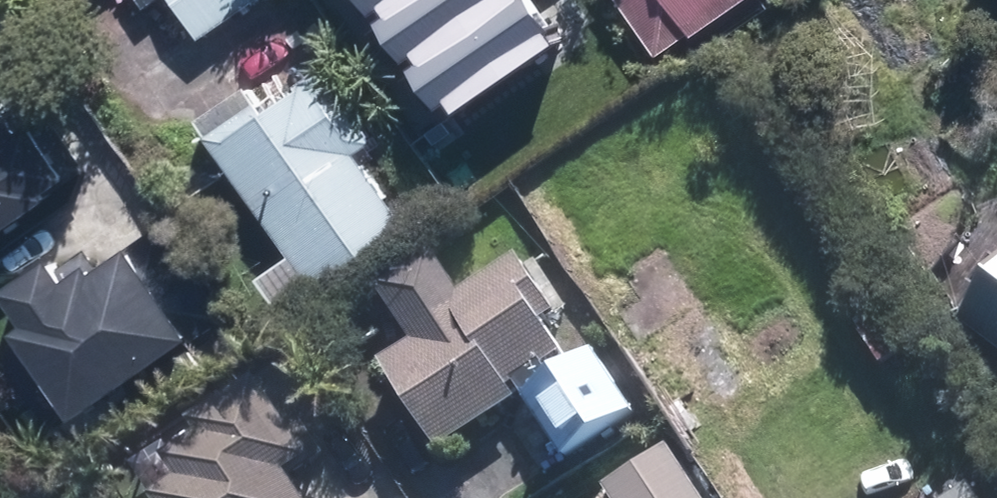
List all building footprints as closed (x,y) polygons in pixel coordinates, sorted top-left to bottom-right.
[(198,36),(249,0),(173,0),(198,36)] [(375,31),(419,0),(354,0),(375,31)] [(407,75),(515,0),(419,0),(375,31),(407,75)] [(407,75),(438,120),(549,44),(518,0),(515,0),(407,75)] [(743,0),(610,0),(651,59),(684,36),(686,39),(743,0)] [(192,116),(312,288),(404,224),(351,149),(370,137),(318,62),(293,79),(295,82),(261,106),(243,81),(192,116)] [(0,122),(0,231),(60,188),(15,126),(7,132),(0,122)] [(434,448),(517,394),(557,455),(630,407),(589,346),(566,361),(538,319),(549,310),(512,253),(456,290),(428,247),(373,283),(409,338),(377,360),(434,448)] [(951,314),(996,349),(996,252),(951,314)] [(65,422),(183,339),(122,254),(92,275),(87,268),(59,288),(41,262),(0,291),(0,305),(12,322),(0,330),(0,331),(65,422)] [(851,330),(873,363),(902,343),(880,310),(851,330)] [(295,467),(326,447),(303,412),(286,422),(252,371),(186,414),(194,426),(157,451),(171,472),(146,489),(151,497),(315,497),(295,467)] [(663,442),(598,484),(608,497),(699,497),(663,442)] [(967,474),(930,497),(983,497),(967,474)]
